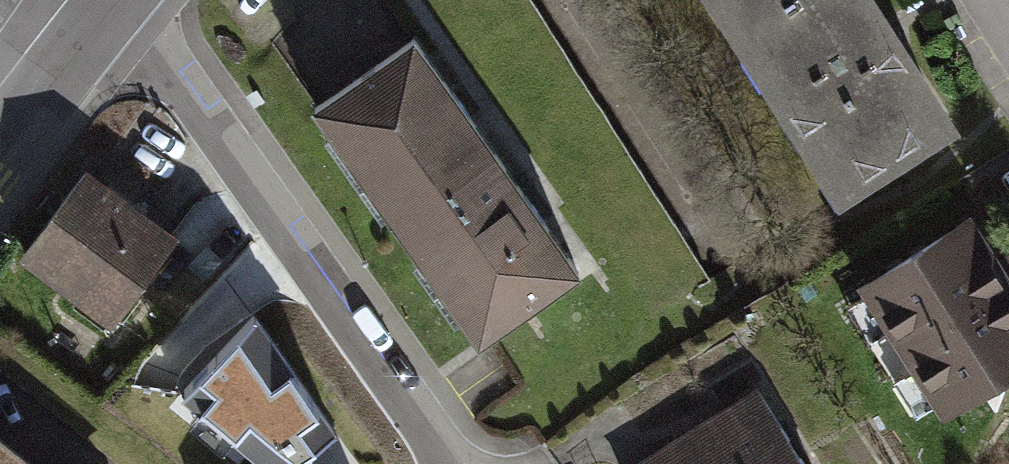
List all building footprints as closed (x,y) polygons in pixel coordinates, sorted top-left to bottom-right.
[(732,28),(774,0),(714,0),(732,28)] [(732,28),(838,193),(956,117),(899,30),(880,0),(774,0),(732,28)] [(412,31),(310,103),(392,218),(494,146),(412,31)] [(494,146),(392,218),(478,339),(580,267),(494,146)] [(90,173),(24,268),(124,336),(189,241),(90,173)] [(850,294),(933,429),(1008,382),(1008,292),(1005,286),(967,223),(850,294)] [(252,311),(177,392),(196,407),(186,419),(221,447),(231,436),(264,463),(277,463),(334,426),(252,311)] [(756,399),(649,463),(796,463),(756,399)] [(15,451),(0,439),(0,463),(31,463),(15,451)]
